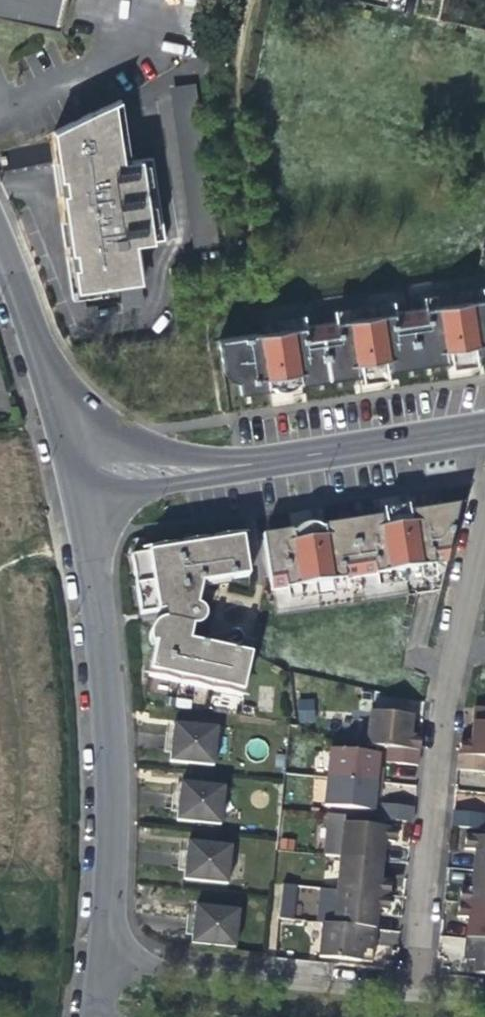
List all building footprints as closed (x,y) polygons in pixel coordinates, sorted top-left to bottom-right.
[(52,29),(59,0),(0,0),(0,17),(52,29)] [(170,89),(178,112),(200,105),(192,82),(170,89)] [(115,96),(52,129),(55,159),(71,286),(139,278),(135,244),(159,242),(148,158),(124,160),(115,96)] [(474,298),(472,287),(457,289),(443,291),(444,303),(415,307),(421,356),(423,364),(451,359),(460,358),(461,362),(467,361),(474,360),(474,356),(484,354),(484,297),(474,298)] [(421,356),(415,307),(384,312),(382,300),(366,303),(352,305),(353,316),(324,321),(331,370),(332,377),(362,373),(363,378),(395,373),(394,368),(423,364),(421,356)] [(331,370),(324,321),(294,325),(292,314),(278,316),(263,318),(265,330),(261,330),(261,331),(254,333),(216,338),(218,352),(223,351),(226,367),(226,368),(228,373),(232,377),(237,379),(242,379),(244,390),(282,385),(305,381),(325,378),(332,377),(331,370)] [(459,513),(461,504),(414,510),(413,505),(382,510),(382,515),(353,520),(354,528),(361,577),(391,573),(393,583),(408,581),(420,579),(424,579),(422,568),(447,565),(459,513)] [(354,528),(353,520),(323,524),(291,529),(263,533),(264,541),(271,590),(301,586),(303,595),(317,593),(333,591),(332,581),(361,577),(354,528)] [(152,623),(151,627),(149,632),(150,637),(152,640),(154,642),(147,674),(240,694),(250,653),(247,653),(189,640),(181,638),(183,630),(185,623),(192,625),(193,625),(197,624),(201,622),(204,617),(204,615),(204,610),(203,607),(199,604),(193,603),(187,603),(185,584),(201,581),(247,575),(241,531),(196,538),(147,545),(147,549),(132,551),(140,611),(163,608),(164,613),(165,617),(159,618),(155,620),(152,623)] [(442,581),(424,579),(420,579),(417,593),(441,589),(442,581)] [(187,603),(193,603),(201,581),(185,584),(187,603)] [(409,627),(417,593),(407,594),(399,624),(409,627)] [(185,623),(183,630),(181,638),(189,640),(191,631),(192,625),(185,623)] [(230,630),(229,636),(227,645),(229,646),(231,646),(236,645),(238,644),(241,640),(240,637),(240,636),(237,631),(230,630)] [(298,723),(316,722),(314,698),(297,699),(298,723)] [(471,718),(484,720),(484,708),(472,707),(471,718)] [(365,745),(385,747),(417,750),(419,734),(409,733),(410,725),(411,716),(368,712),(365,745)] [(471,718),(470,730),(469,740),(458,739),(457,754),(484,756),(484,720),(471,718)] [(215,727),(170,722),(168,741),(167,760),(211,764),(215,727)] [(416,765),(417,750),(385,747),(383,762),(416,765)] [(326,777),(375,782),(378,754),(329,749),(326,777)] [(484,769),(484,756),(457,754),(455,769),(484,772),(484,769)] [(372,809),(375,782),(326,777),(323,804),(372,809)] [(223,787),(178,783),(176,801),(175,820),(219,825),(223,787)] [(455,810),(484,811),(484,792),(455,791),(455,810)] [(414,823),(415,805),(381,802),(379,819),(414,823)] [(452,825),(484,828),(484,814),(484,813),(453,810),(452,825)] [(392,840),(393,827),(342,821),(343,814),(327,812),(322,854),(339,856),(380,860),(382,839),(392,840)] [(464,835),(463,848),(473,849),(471,869),(484,870),(484,837),(464,835)] [(232,844),(188,839),(186,857),(184,877),(229,881),(232,844)] [(378,878),(380,860),(339,856),(336,889),(387,894),(389,879),(378,878)] [(471,869),(469,888),(459,887),(458,901),(484,903),(484,870),(471,869)] [(386,907),(387,894),(336,889),(319,888),(316,922),(321,922),(372,927),(375,906),(386,907)] [(458,901),(457,916),(467,917),(465,937),(484,939),(484,903),(458,901)] [(238,907),(193,903),(192,921),(190,940),(234,944),(238,907)] [(369,961),(372,927),(321,922),(317,955),(369,961)] [(378,929),(377,951),(397,952),(398,930),(378,929)] [(463,961),(464,936),(439,936),(439,960),(463,961)] [(465,937),(463,958),(475,959),(474,970),(484,971),(484,939),(465,937)]
